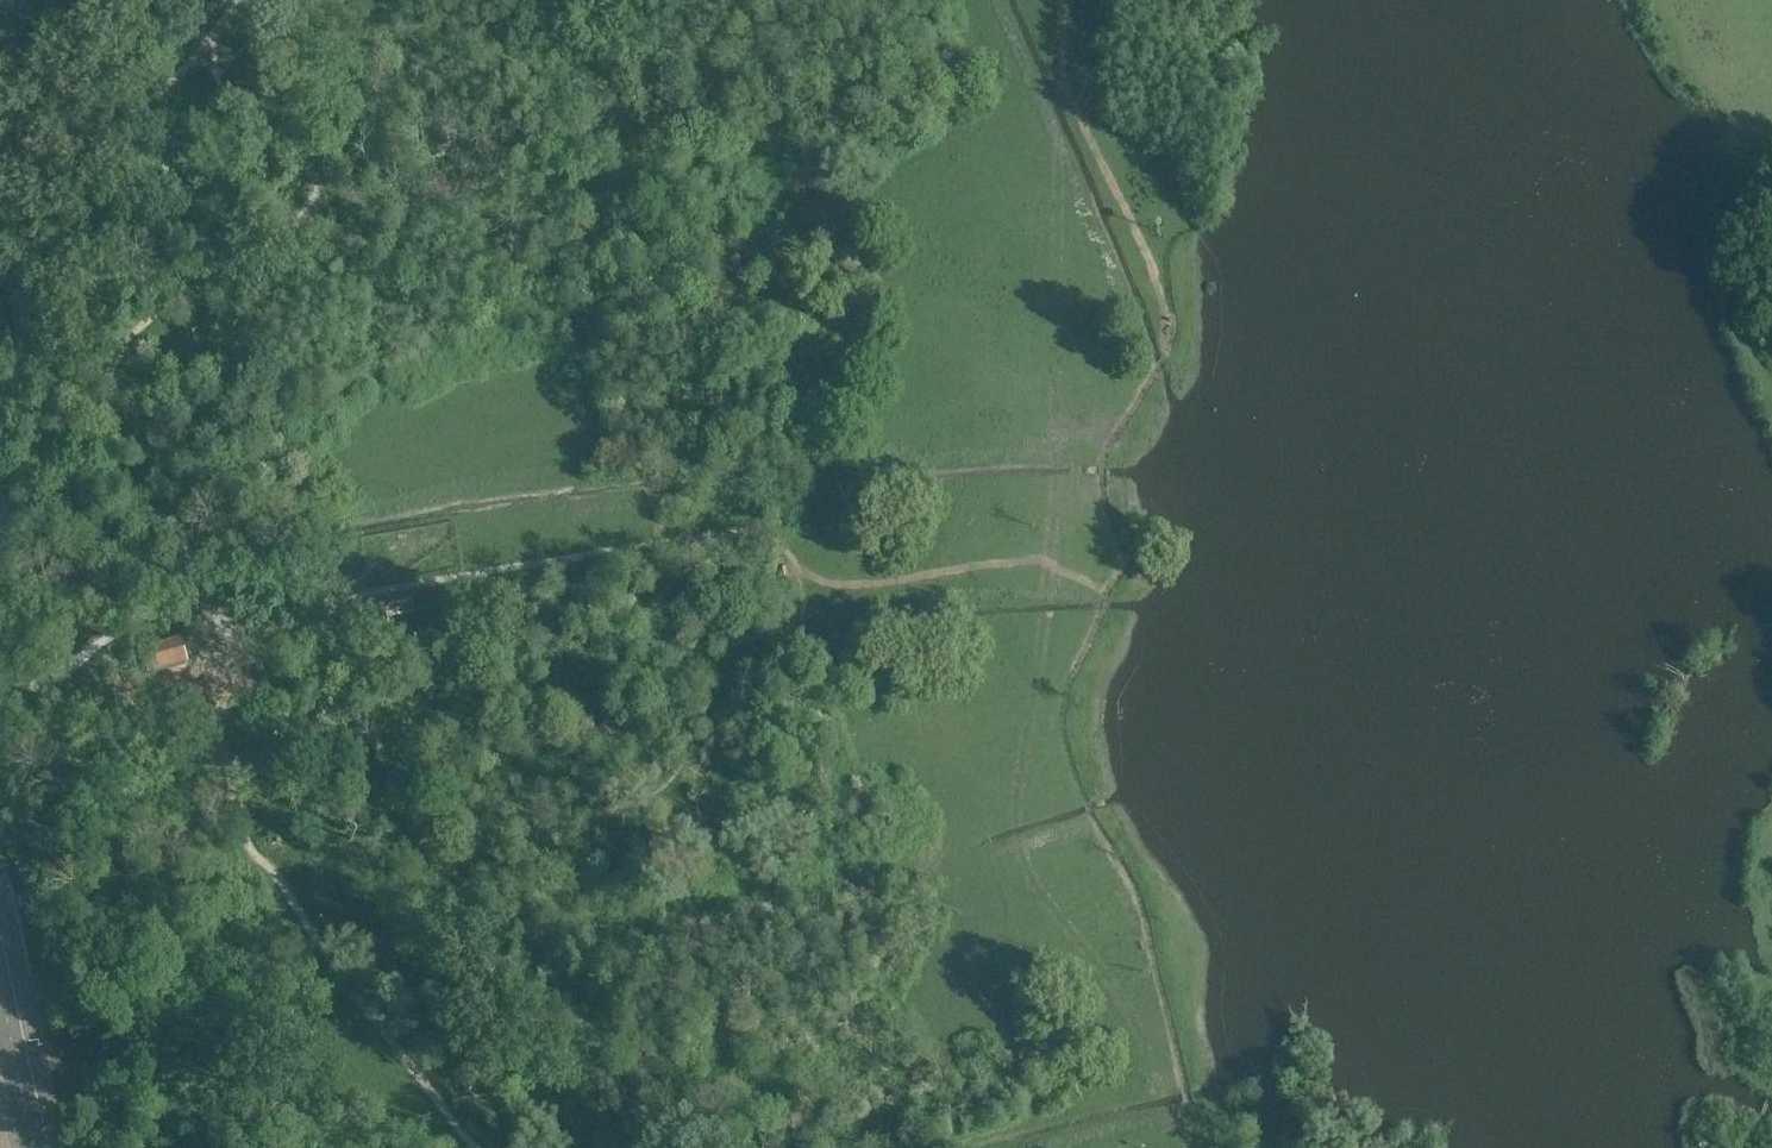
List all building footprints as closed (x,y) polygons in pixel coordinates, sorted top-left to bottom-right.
[(143,653),(149,674),(187,663),(180,642),(143,653)]
